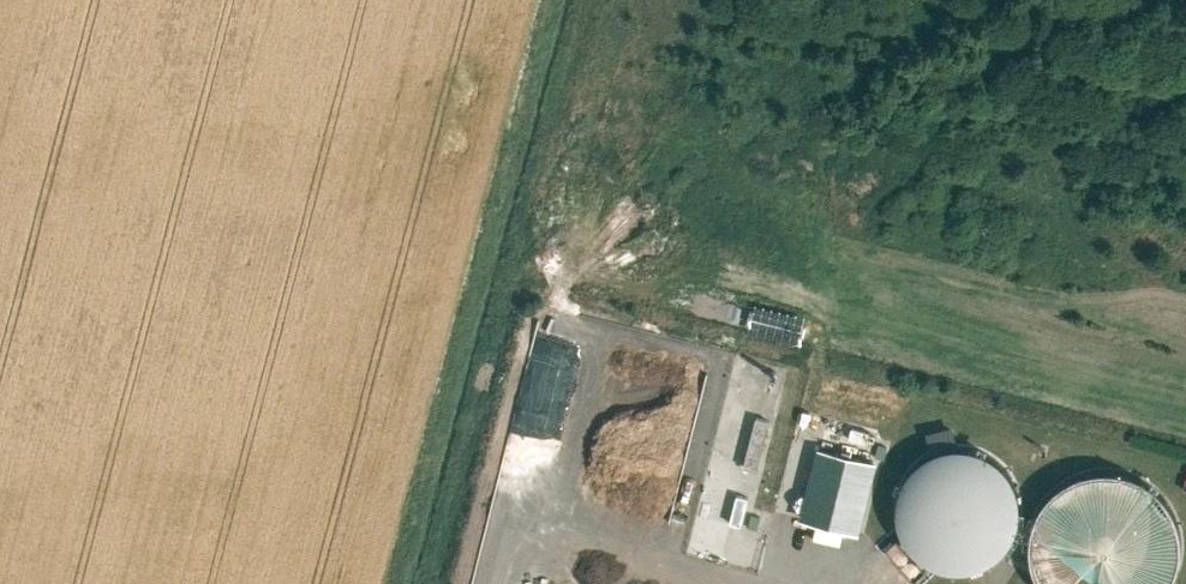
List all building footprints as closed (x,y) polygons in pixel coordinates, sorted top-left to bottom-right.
[(753,415),(740,464),(759,469),(772,420),(753,415)] [(1009,526),(1016,508),(1016,488),(1010,469),(999,453),(982,442),(963,437),(943,438),(925,445),(910,458),(900,475),(897,495),(900,514),(909,532),(923,546),(941,554),(960,556),(979,552),(996,541),(1009,526)] [(841,528),(858,532),(873,459),(811,447),(796,518),(814,522),(811,537),(838,542),(841,528)] [(1176,546),(1175,520),(1166,496),(1149,477),(1126,465),(1101,461),(1076,465),(1054,478),(1037,498),(1028,522),(1027,547),(1034,569),(1045,583),(1158,583),(1169,570),(1176,546)] [(742,523),(749,497),(735,494),(728,520),(742,523)]
